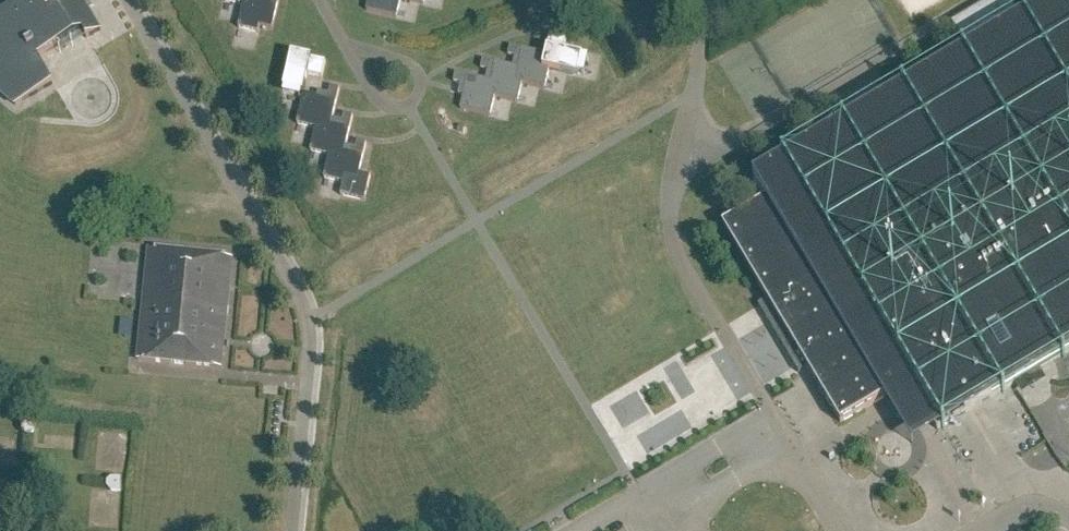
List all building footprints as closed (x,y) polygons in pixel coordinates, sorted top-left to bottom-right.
[(11,11),(0,17),(0,93),(1,94),(9,101),(17,107),(53,85),(38,60),(83,33),(87,39),(101,31),(83,0),(81,0),(68,8),(63,0),(5,0),(11,11)] [(243,6),(238,29),(258,34),(259,28),(272,30),(279,0),(270,0),(269,4),(259,2),(250,0),(245,0),(243,6)] [(400,0),(369,0),(366,12),(397,19),(401,0),(400,0)] [(1018,23),(971,51),(753,181),(766,203),(723,228),(767,302),(758,307),(799,375),(807,370),(840,425),(909,384),(937,431),(1068,353),(1068,0),(1056,0),(1018,23)] [(1007,0),(998,0),(954,26),(966,47),(968,46),(971,51),(1018,23),(1015,18),(1017,17),(1007,0)] [(566,38),(550,35),(546,56),(543,69),(549,70),(579,77),(583,57),(563,53),(566,38)] [(546,56),(510,48),(508,56),(520,59),(518,70),(515,83),(522,85),(545,90),(549,70),(543,69),(546,56)] [(325,63),(292,55),(284,91),(304,95),(304,94),(308,75),(322,78),(325,63)] [(522,85),(515,83),(518,70),(483,62),(481,70),(493,73),(491,83),(487,97),(495,99),(518,104),(522,85)] [(487,97),(491,83),(455,75),(453,84),(466,87),(460,110),(491,117),(495,99),(487,97)] [(331,125),(340,90),(331,88),(328,100),(304,94),(304,95),(297,125),(316,130),(317,122),(331,125)] [(342,127),(331,125),(317,122),(316,130),(310,153),(329,157),(331,150),(345,152),(353,117),(344,115),(342,127)] [(329,157),(324,180),(343,184),(341,197),(365,203),(369,182),(358,180),(366,145),(358,143),(355,155),(345,152),(331,150),(329,157)] [(232,260),(149,251),(138,361),(221,370),(232,260)]
